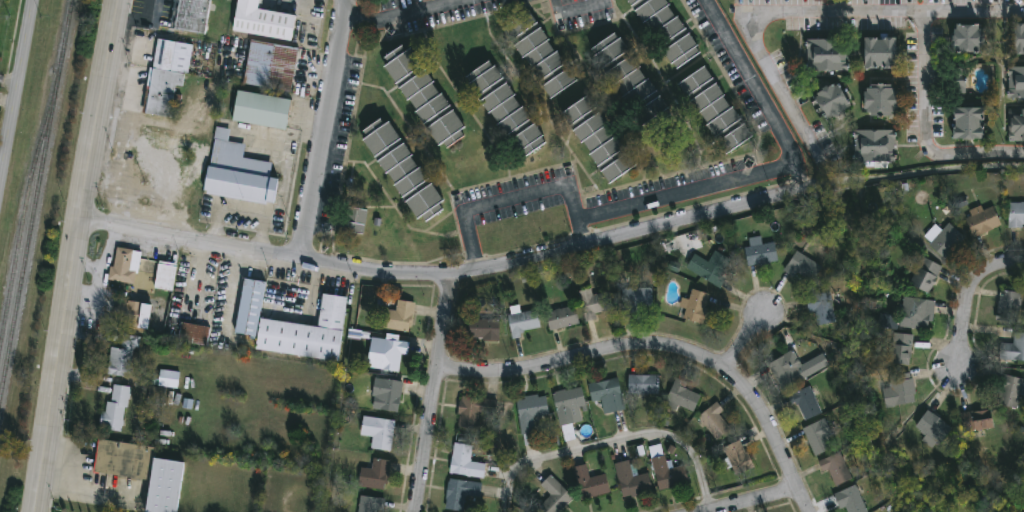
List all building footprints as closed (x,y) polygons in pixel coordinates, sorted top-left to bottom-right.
[(174,30),(179,0),(211,0),(205,35),(174,30)] [(232,29),(238,0),(263,0),(261,9),(296,15),(291,41),(232,29)] [(644,22),(629,0),(668,0),(671,4),(669,6),(677,17),(679,16),(699,45),(697,46),(701,52),(678,68),(674,62),(672,63),(653,35),(655,34),(646,21),(644,22)] [(548,40),(556,52),(558,51),(578,80),(552,99),(531,69),(533,68),(525,57),(523,58),(503,29),(530,10),(550,39),(548,40)] [(1014,25),(1014,55),(1023,55),(1023,24),(1014,25)] [(981,25),(981,28),(984,28),(984,48),(982,48),(982,51),(962,51),(957,47),(955,35),(957,35),(957,29),(959,29),(959,25),(981,25)] [(616,32),(620,38),(622,36),(642,66),(640,67),(648,79),(650,78),(670,107),(668,108),(672,114),(649,130),(645,124),(643,125),(624,97),(626,95),(617,83),(615,84),(595,55),(597,54),(593,48),(616,32)] [(889,33),(889,37),(898,37),(898,68),(866,69),(866,37),(877,37),(877,39),(881,39),(881,33),(889,33)] [(193,44),(187,73),(184,73),(182,86),(177,85),(176,94),(181,95),(179,105),(173,104),(170,118),(142,113),(150,67),(152,67),(158,38),(193,44)] [(843,39),(843,66),(848,66),(848,70),(807,70),(808,48),(807,48),(807,39),(843,39)] [(291,91),(291,92),(244,85),(251,40),(298,47),(291,91)] [(403,45),(407,51),(411,47),(435,81),(433,83),(440,94),(443,93),(466,126),(461,129),(466,135),(448,148),(444,142),(439,145),(416,111),(419,110),(411,98),(409,100),(386,66),(389,64),(385,57),(403,45)] [(490,60),(494,65),(496,64),(516,93),(514,95),(522,107),(524,105),(544,135),(542,136),(546,142),(523,157),(519,151),(517,153),(498,124),(500,123),(491,110),(489,112),(469,82),(471,81),(467,75),(490,60)] [(967,93),(950,93),(950,63),(966,63),(967,93)] [(724,96),(732,108),(734,107),(754,135),(728,154),(708,125),(709,124),(701,112),(700,114),(679,84),(706,66),(726,95),(724,96)] [(1009,67),(1023,67),(1023,99),(1009,99),(1009,67)] [(835,83),(837,85),(839,84),(840,86),(845,83),(855,101),(847,105),(850,110),(835,120),(832,115),(826,119),(824,115),(820,118),(811,102),(820,96),(818,93),(824,90),(824,89),(835,83)] [(900,88),(900,112),(893,112),(893,117),(872,117),(872,113),(868,113),(868,109),(866,109),(866,91),(868,91),(868,88),(900,88)] [(292,100),(286,131),(231,121),(237,90),(292,100)] [(606,126),(615,138),(617,136),(637,165),(610,184),(590,155),(591,154),(583,142),(582,143),(562,114),(588,96),(608,124),(606,126)] [(986,108),(987,139),(954,139),(954,127),(957,127),(957,120),(955,120),(955,108),(986,108)] [(1009,109),(1023,109),(1023,141),(1009,141),(1009,109)] [(381,118),(385,124),(389,121),(413,155),(411,156),(419,168),(421,166),(444,200),(439,202),(444,209),(426,221),(422,215),(418,218),(395,185),(397,183),(389,172),(387,173),(364,139),(367,137),(363,131),(381,118)] [(272,163),(270,176),(279,178),(274,204),(203,190),(208,166),(210,166),(216,126),(230,129),(228,141),(245,144),(242,157),(272,163)] [(893,130),(893,133),(896,133),(896,162),(889,162),(889,168),(862,167),(862,162),(854,162),(855,130),(893,130)] [(1009,203),(1023,203),(1023,225),(1023,228),(1009,228),(1009,203)] [(982,205),(984,211),(993,206),(1002,225),(974,238),(966,219),(972,216),(969,210),(982,205)] [(368,210),(363,236),(337,231),(339,219),(345,220),(347,207),(368,210)] [(950,223),(967,238),(947,261),(930,245),(932,243),(924,236),(935,224),(943,231),(950,223)] [(779,262),(748,267),(745,247),(776,242),(779,262)] [(140,257),(137,274),(136,273),(134,285),(108,281),(110,266),(114,267),(117,247),(141,251),(140,257)] [(731,259),(722,275),(727,278),(721,289),(699,277),(701,275),(695,272),(701,263),(706,266),(715,250),(731,259)] [(822,266),(812,282),(797,273),(794,278),(784,271),(797,251),(822,266)] [(939,278),(930,294),(910,284),(923,257),(942,267),(937,277),(939,278)] [(177,267),(172,292),(154,288),(158,263),(177,267)] [(266,283),(257,337),(253,337),(252,340),(250,339),(250,336),(235,333),(245,279),(266,283)] [(592,288),(594,296),(610,292),(614,309),(596,314),(597,320),(586,323),(578,292),(592,288)] [(638,307),(639,313),(626,314),(626,309),(622,309),(622,289),(652,288),(653,307),(638,307)] [(710,294),(706,308),(708,309),(703,325),(683,319),(686,309),(679,306),(682,297),(690,300),(693,289),(710,294)] [(1022,293),(1018,323),(996,320),(1001,291),(1022,293)] [(831,292),(836,322),(818,325),(816,312),(808,313),(806,296),(831,292)] [(348,298),(339,363),(256,352),(261,319),(317,327),(322,294),(348,298)] [(936,301),(933,322),(930,321),(929,330),(901,326),(905,296),(936,301)] [(152,305),(148,330),(114,325),(118,299),(152,305)] [(415,303),(411,332),(383,328),(385,309),(387,309),(388,305),(397,306),(398,300),(415,303)] [(580,324),(550,331),(546,313),(576,305),(580,324)] [(522,338),(512,340),(508,315),(537,310),(540,327),(524,330),(525,333),(521,334),(522,338)] [(897,329),(897,316),(879,315),(878,328),(897,329)] [(500,320),(500,342),(482,342),(482,338),(468,337),(469,319),(500,320)] [(207,343),(206,347),(177,342),(181,322),(210,327),(207,343)] [(914,335),(910,365),(889,362),(893,332),(914,335)] [(1014,333),(1023,334),(1023,361),(1000,359),(1002,343),(1013,344),(1014,333)] [(140,337),(138,350),(134,349),(132,362),(136,362),(135,371),(131,370),(130,374),(124,373),(124,377),(107,375),(110,347),(121,349),(123,335),(140,337)] [(408,342),(407,356),(402,355),(400,373),(380,370),(381,358),(377,358),(379,343),(383,343),(384,339),(408,342)] [(807,378),(784,392),(768,365),(791,351),(807,378)] [(176,363),(175,372),(179,372),(177,389),(158,387),(160,369),(166,370),(167,362),(176,363)] [(892,407),(887,408),(883,389),(891,387),(889,377),(910,373),(916,402),(892,407)] [(1002,374),(1023,380),(1023,383),(1023,396),(1021,395),(1018,410),(998,405),(1003,386),(999,385),(1002,374)] [(660,375),(659,396),(629,395),(629,375),(660,375)] [(618,377),(625,410),(604,414),(602,400),(592,402),(588,383),(618,377)] [(702,395),(694,413),(680,407),(678,412),(664,407),(676,377),(688,382),(686,388),(702,395)] [(403,382),(399,413),(373,409),(375,394),(381,395),(383,379),(403,382)] [(130,387),(127,408),(125,408),(122,422),(124,422),(123,427),(121,427),(121,432),(104,429),(105,424),(99,423),(101,411),(106,412),(107,402),(111,402),(114,385),(130,387)] [(812,386),(823,414),(806,421),(799,405),(797,406),(796,403),(792,405),(789,396),(812,386)] [(149,404),(164,404),(164,387),(149,387),(149,404)] [(582,387),(587,410),(583,411),(582,407),(580,408),(583,422),(560,427),(553,394),(555,394),(555,392),(582,387)] [(538,393),(539,397),(546,396),(549,414),(534,417),(537,433),(535,433),(537,445),(525,447),(523,435),(521,436),(515,402),(525,400),(524,396),(538,393)] [(497,401),(496,415),(482,414),(480,432),(459,429),(460,416),(457,415),(459,400),(462,400),(462,397),(497,401)] [(731,430),(717,441),(698,416),(717,402),(724,411),(720,415),(731,430)] [(990,409),(994,427),(965,433),(961,413),(990,409)] [(952,428),(940,445),(937,442),(933,449),(922,441),(926,436),(916,428),(929,410),(952,428)] [(396,421),(391,452),(371,449),(373,437),(361,436),(364,416),(396,421)] [(834,448),(815,457),(802,429),(826,418),(834,435),(829,437),(834,448)] [(177,510),(177,511),(145,511),(150,481),(93,472),(98,440),(156,448),(155,459),(184,463),(177,510)] [(740,441),(745,453),(748,452),(755,469),(735,477),(732,468),(726,470),(722,460),(727,458),(723,448),(740,441)] [(486,464),(484,479),(451,475),(455,444),(473,446),(471,462),(486,464)] [(844,451),(855,479),(839,485),(833,469),(823,473),(819,461),(844,451)] [(666,455),(667,461),(672,460),(674,468),(685,466),(689,483),(659,490),(651,459),(666,455)] [(392,461),(389,484),(387,484),(386,490),(358,486),(360,467),(372,469),(373,458),(392,461)] [(629,460),(630,465),(635,463),(638,475),(640,475),(639,471),(644,470),(645,473),(648,473),(654,493),(632,499),(631,496),(623,498),(614,464),(629,460)] [(587,464),(590,478),(606,474),(611,493),(581,500),(573,468),(587,464)] [(575,498),(561,511),(542,511),(538,508),(551,495),(541,485),(551,475),(575,498)] [(466,496),(464,511),(454,511),(445,511),(448,482),(450,482),(450,479),(483,484),(481,498),(466,496)] [(857,484),(869,511),(848,511),(845,506),(839,509),(833,494),(857,484)] [(385,499),(383,511),(377,511),(358,511),(361,495),(385,499)]
